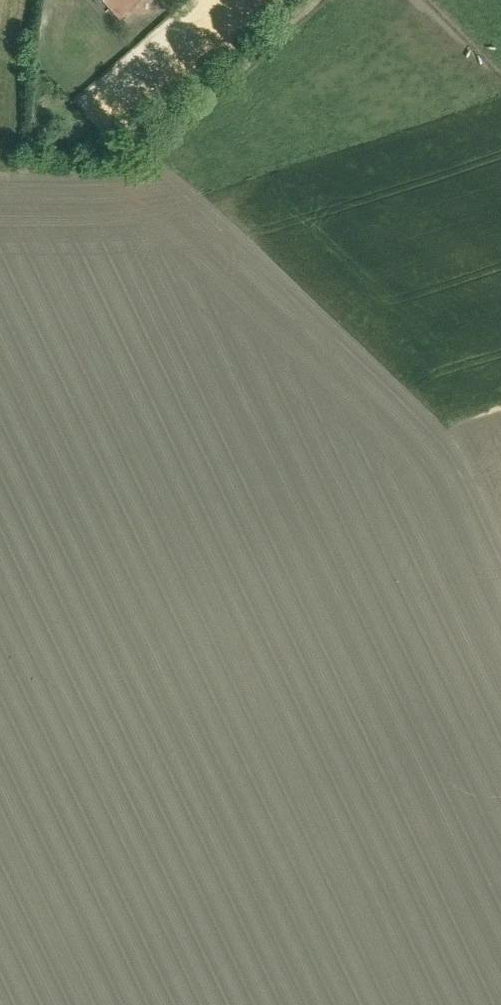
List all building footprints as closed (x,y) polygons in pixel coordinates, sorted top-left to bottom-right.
[(144,0),(90,0),(116,27),(144,0)] [(253,17),(271,0),(236,0),(253,17)]
